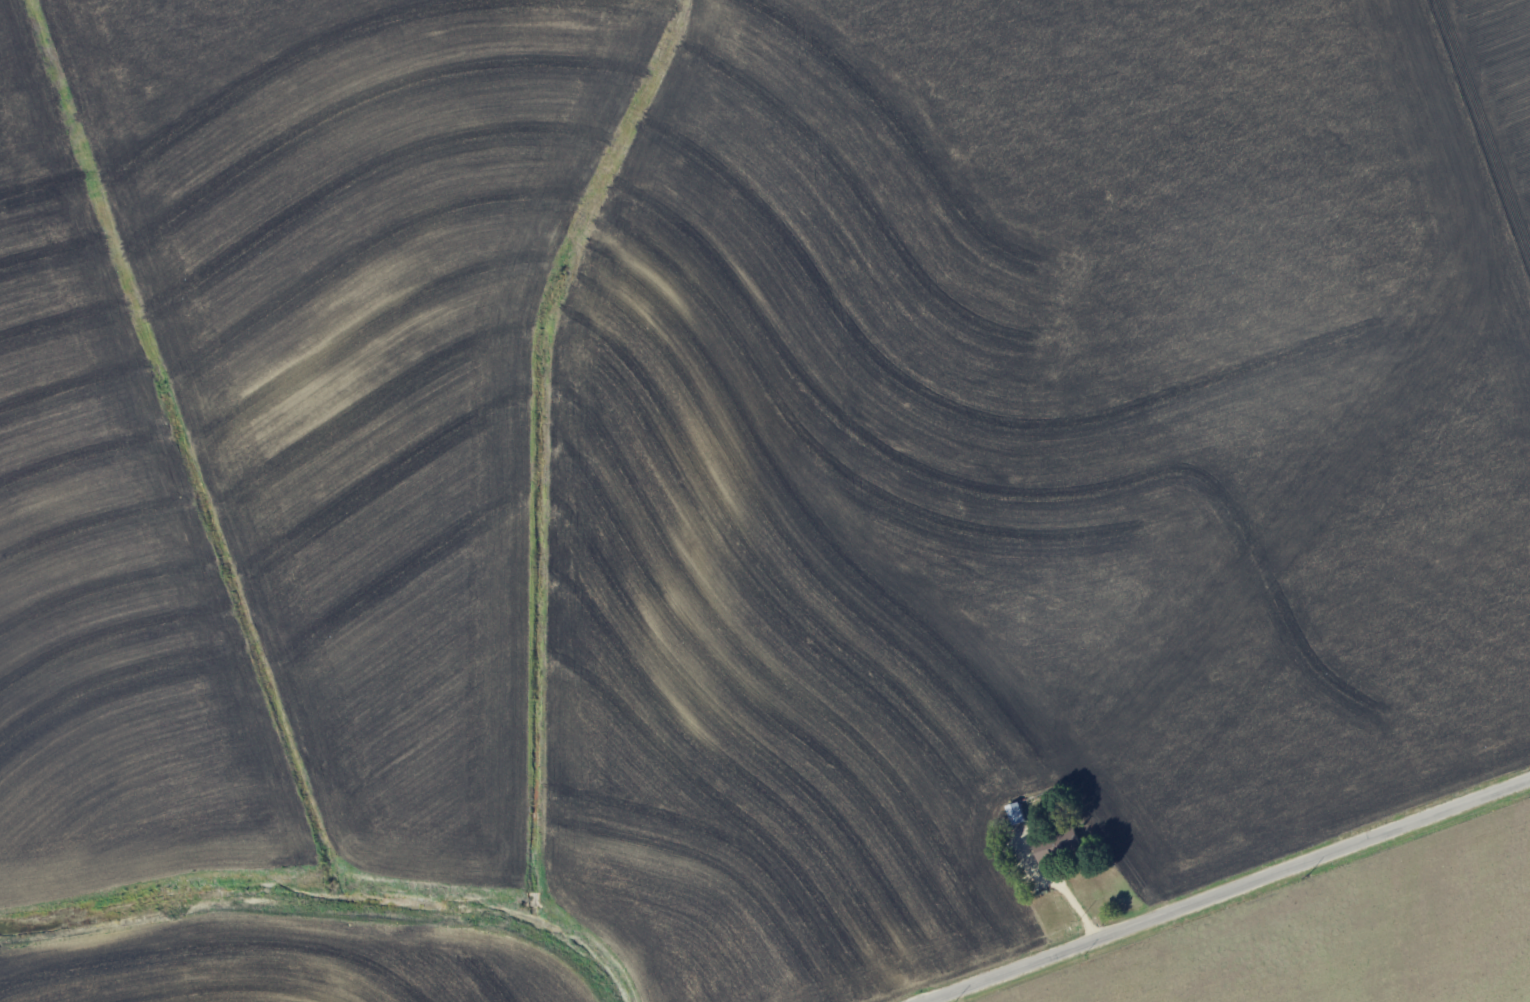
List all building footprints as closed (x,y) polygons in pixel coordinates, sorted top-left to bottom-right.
[(1006,806),(1013,825),(1025,820),(1018,801),(1006,806)] [(1033,843),(1039,862),(1081,848),(1075,830),(1033,843)]
